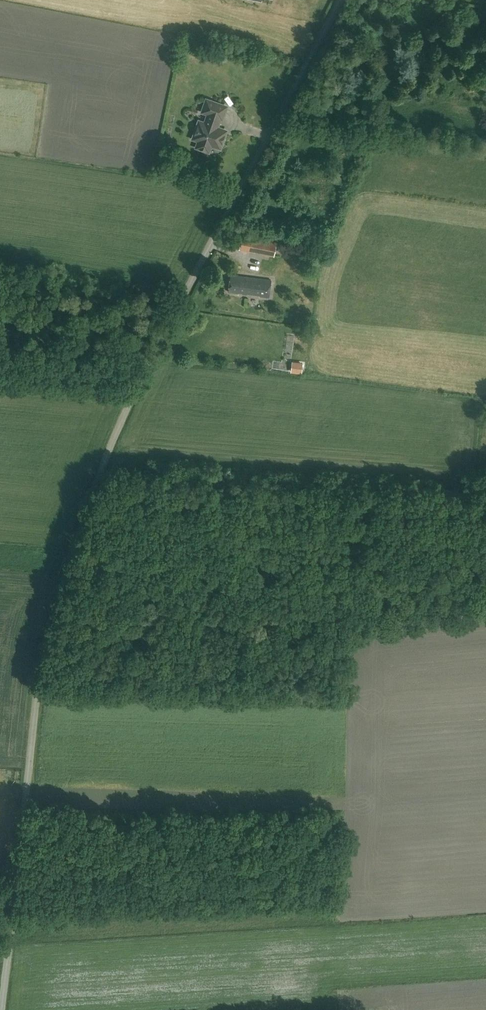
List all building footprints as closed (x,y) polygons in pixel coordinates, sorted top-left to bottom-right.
[(222,118),(226,106),(206,99),(202,111),(208,113),(205,122),(202,122),(196,139),(198,140),(196,146),(208,151),(211,144),(220,147),(226,130),(217,127),(220,117),(222,118)] [(254,236),(251,252),(274,256),(277,241),(254,236)] [(228,291),(269,297),(271,280),(230,274),(228,291)]
